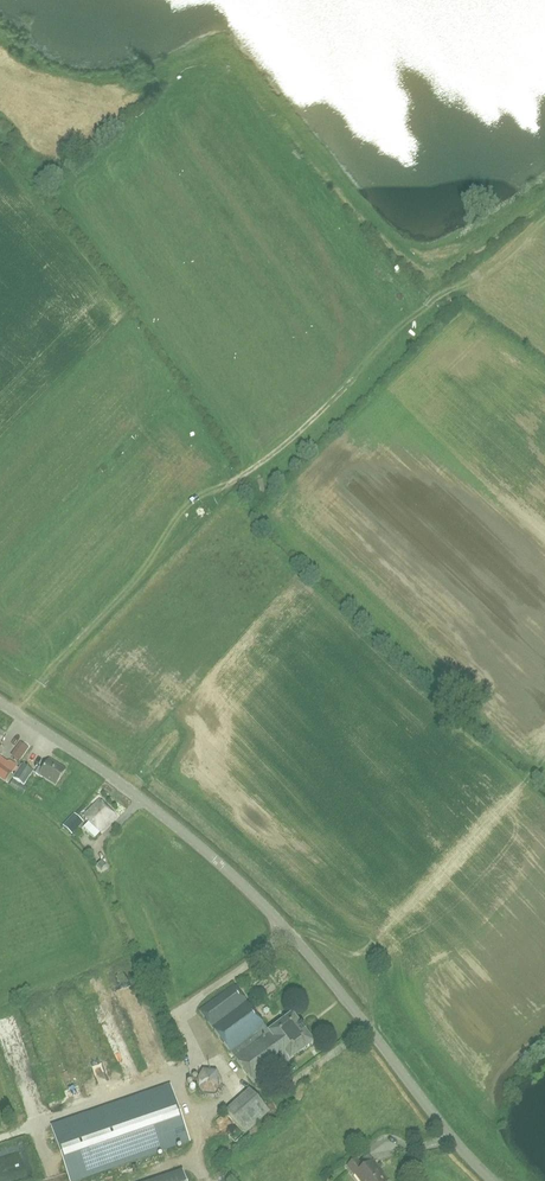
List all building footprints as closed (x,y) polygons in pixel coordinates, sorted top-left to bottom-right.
[(49,759),(43,768),(39,766),(35,772),(39,775),(56,786),(66,770),(49,759)] [(5,783),(12,771),(0,763),(0,780),(5,783)] [(23,785),(33,771),(23,764),(9,785),(23,794),(27,787),(23,785)] [(101,832),(116,817),(99,800),(84,815),(88,819),(85,822),(86,824),(83,827),(94,838),(100,831),(101,832)] [(74,814),(63,825),(72,834),(82,822),(74,814)] [(97,866),(101,870),(106,865),(102,861),(97,866)] [(257,1086),(291,1060),(290,1060),(314,1042),(292,1014),(269,1032),(234,984),(199,1010),(257,1086)] [(134,999),(136,1012),(149,1010),(147,997),(134,999)] [(108,1047),(96,1050),(104,1083),(116,1079),(108,1047)] [(207,1091),(228,1088),(226,1066),(209,1068),(209,1075),(205,1076),(207,1091)] [(226,1110),(246,1133),(270,1111),(250,1088),(226,1110)] [(61,1143),(72,1173),(101,1163),(96,1149),(163,1126),(156,1106),(135,1113),(130,1100),(123,1102),(129,1119),(61,1143)] [(405,1149),(402,1132),(378,1137),(381,1154),(405,1149)] [(360,1180),(387,1180),(378,1169),(379,1168),(373,1160),(364,1167),(357,1159),(347,1166),(354,1175),(355,1174),(360,1180)] [(150,1180),(186,1180),(182,1170),(150,1180)]
